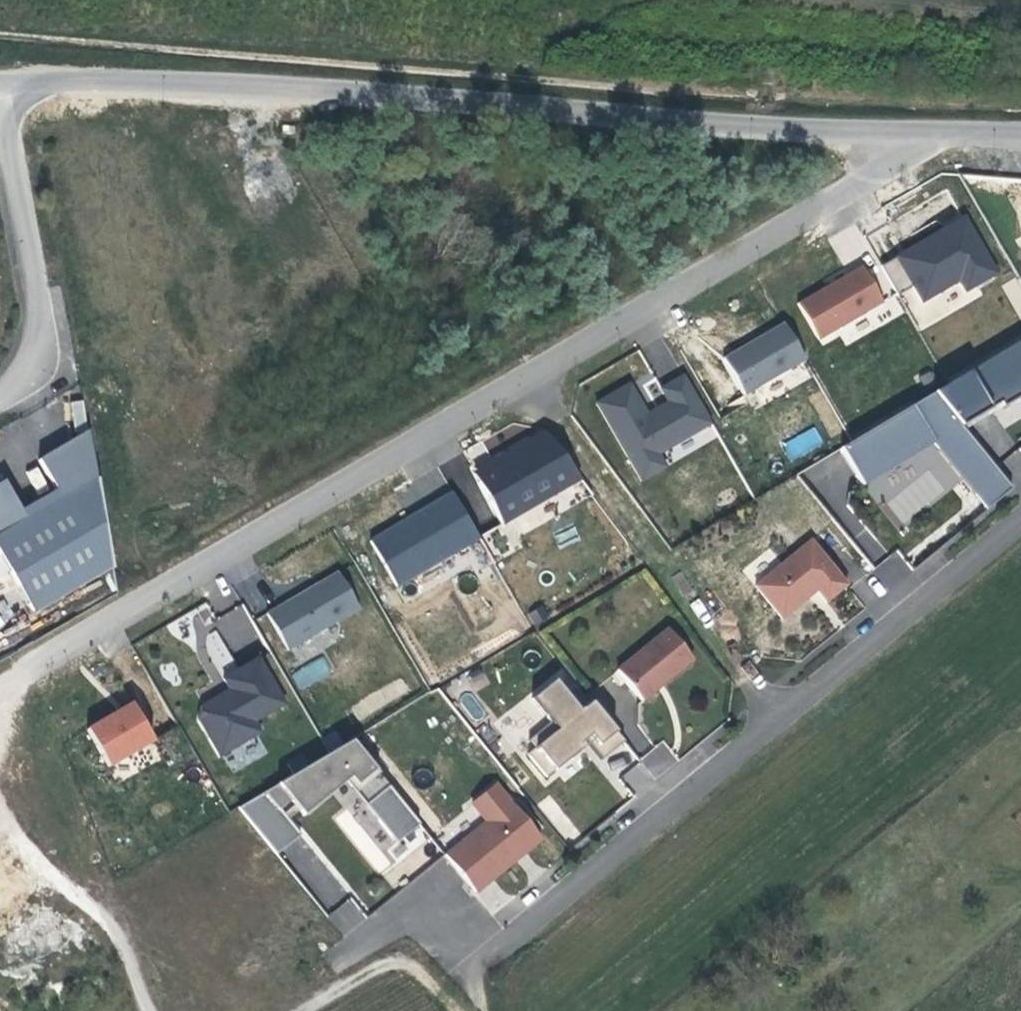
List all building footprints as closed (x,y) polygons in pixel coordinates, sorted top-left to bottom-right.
[(968,215),(897,256),(925,302),(962,281),(968,292),(1001,272),(968,215)] [(863,265),(799,302),(820,338),(884,301),(863,265)] [(785,323),(723,357),(744,395),(806,360),(785,323)] [(933,394),(960,427),(999,403),(1001,407),(1020,396),(1020,341),(933,394)] [(632,384),(597,402),(641,483),(668,469),(660,453),(714,424),(685,370),(658,384),(668,402),(648,413),(632,384)] [(985,511),(1011,489),(963,431),(960,427),(933,394),(840,448),(859,480),(930,438),(939,449),(936,451),(985,511)] [(83,399),(70,401),(73,426),(86,424),(83,399)] [(963,431),(1001,407),(999,403),(960,427),(963,431)] [(549,425),(473,469),(505,523),(581,479),(549,425)] [(0,484),(0,532),(99,476),(91,430),(43,457),(60,487),(23,508),(7,480),(0,484)] [(931,445),(936,451),(939,449),(930,438),(859,480),(862,486),(931,445)] [(0,532),(0,547),(37,613),(117,568),(99,476),(0,532)] [(453,491),(371,539),(399,586),(481,538),(453,491)] [(818,561),(825,559),(809,540),(804,544),(818,561)] [(846,586),(825,559),(818,561),(804,544),(754,587),(782,619),(810,596),(808,594),(814,589),(816,591),(826,602),(846,586)] [(338,571),(268,613),(290,650),(360,609),(338,571)] [(534,626),(550,619),(543,605),(527,613),(534,626)] [(694,660),(668,630),(617,671),(642,702),(694,660)] [(202,704),(198,717),(221,758),(265,733),(259,723),(292,705),(262,651),(222,673),(231,688),(202,704)] [(322,656),(289,674),(299,691),(332,673),(322,656)] [(603,760),(624,742),(591,702),(580,712),(554,682),(531,699),(551,724),(530,740),(536,747),(529,755),(547,778),(583,749),(580,745),(587,739),(603,760)] [(136,702),(89,728),(111,766),(157,740),(136,702)] [(351,741),(237,808),(277,856),(301,836),(280,810),(290,802),(303,817),(307,814),(305,812),(313,805),(311,803),(315,800),(311,796),(315,792),(320,799),(327,793),(325,789),(341,776),(343,779),(347,776),(355,786),(375,771),(351,741)] [(343,779),(365,805),(387,786),(375,771),(355,786),(347,776),(343,779)] [(327,793),(343,779),(341,776),(325,789),(327,793)] [(396,844),(420,826),(387,786),(365,805),(396,844)] [(487,822),(446,857),(475,894),(513,862),(511,860),(523,850),(526,852),(541,839),(512,803),(510,803),(494,786),(472,805),(487,822)] [(311,803),(313,805),(320,799),(315,792),(311,796),(315,800),(311,803)] [(513,862),(526,852),(523,850),(511,860),(513,862)] [(344,936),(366,917),(349,897),(327,916),(344,936)]
